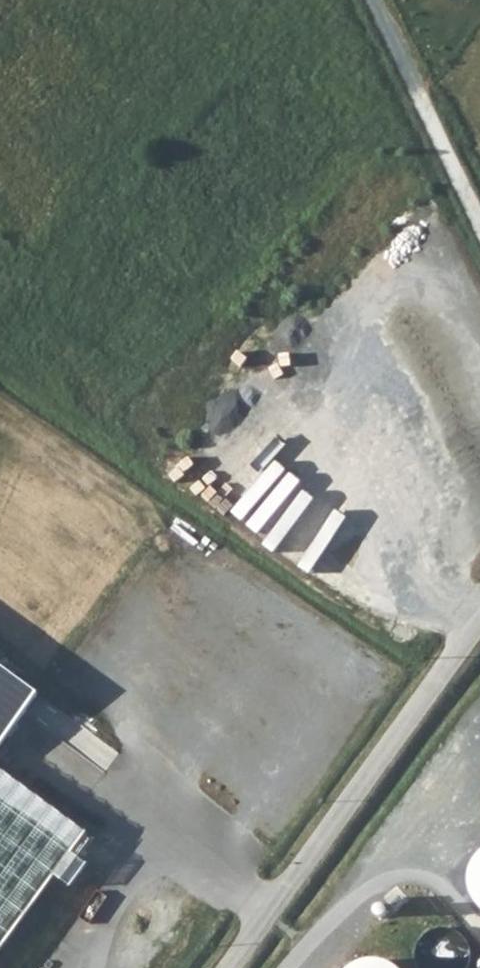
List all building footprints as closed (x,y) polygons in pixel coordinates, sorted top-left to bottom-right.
[(0,666),(0,735),(32,688),(0,666)] [(73,835),(0,782),(0,934),(73,835)] [(406,869),(479,954),(479,805),(406,869)]
